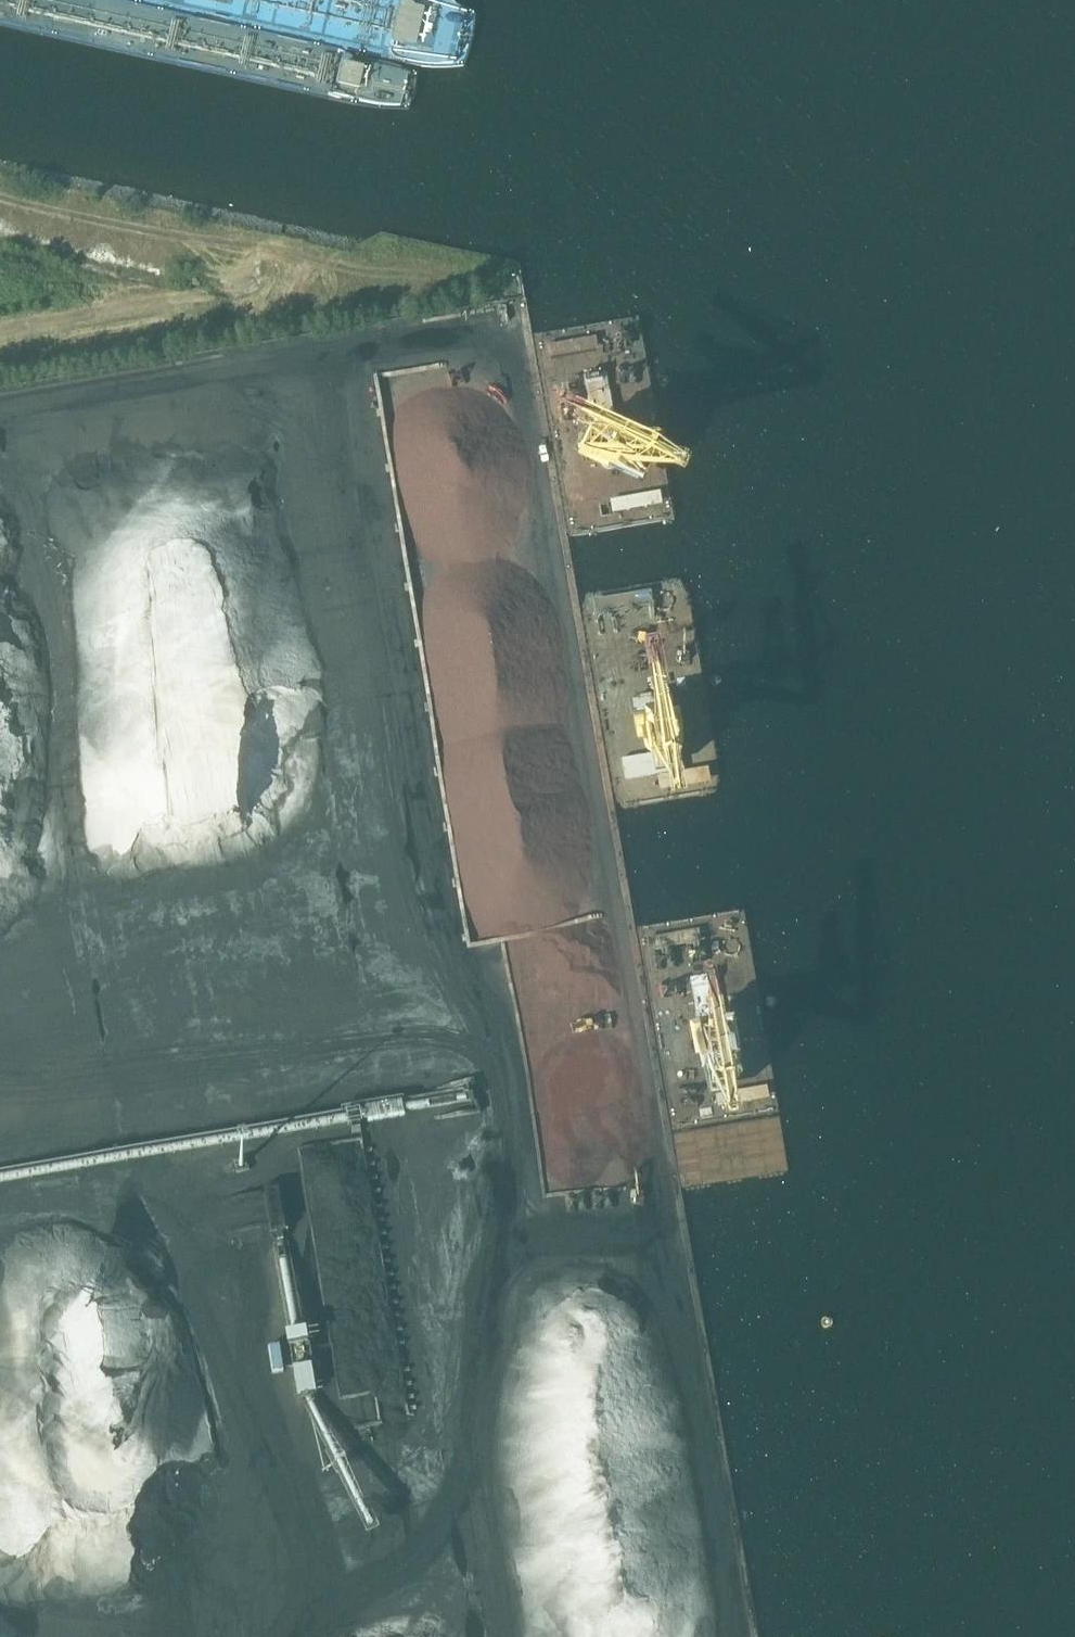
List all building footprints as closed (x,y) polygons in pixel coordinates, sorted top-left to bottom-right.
[(310,1364),(295,1366),(298,1392),(313,1391),(310,1364)]
